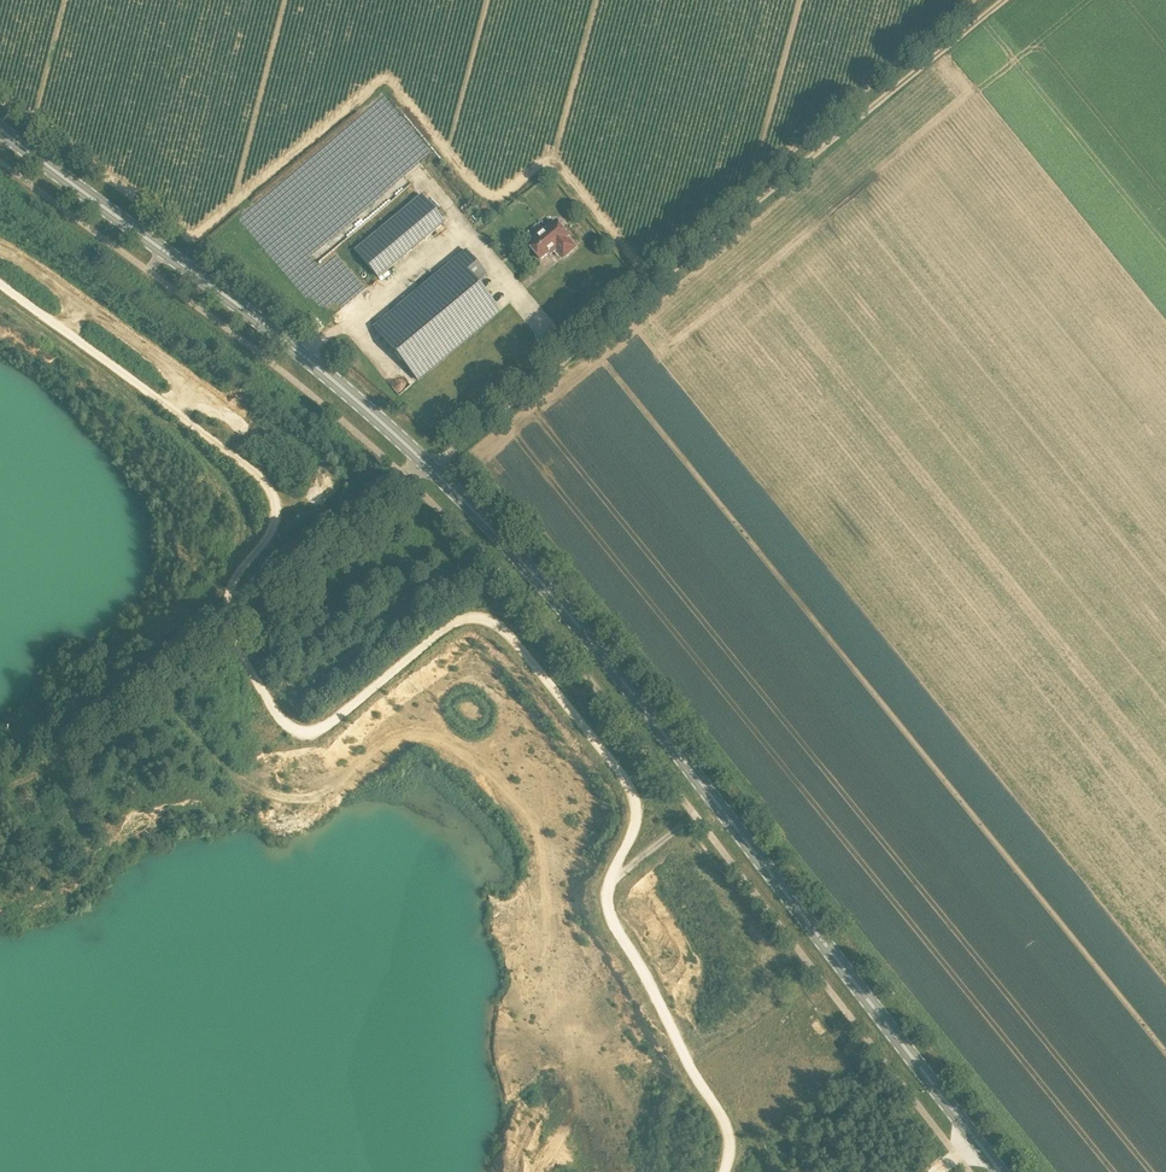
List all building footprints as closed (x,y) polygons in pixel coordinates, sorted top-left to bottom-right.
[(420,195),(354,250),(378,278),(444,224),(420,195)] [(570,236),(557,221),(547,230),(545,229),(536,236),(538,238),(529,245),(542,260),(556,248),(565,258),(577,247),(568,237),(570,236)] [(466,250),(373,328),(418,381),(501,312),(476,283),(486,275),(466,250)]
